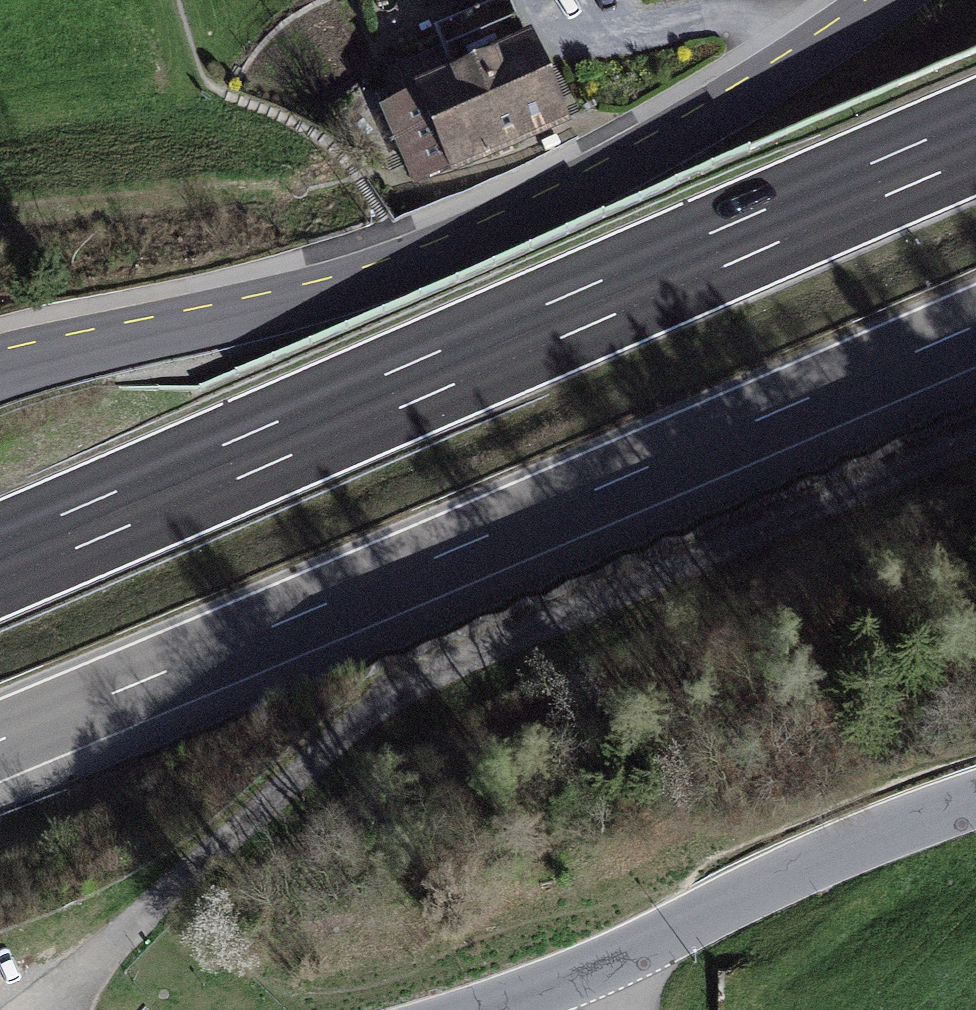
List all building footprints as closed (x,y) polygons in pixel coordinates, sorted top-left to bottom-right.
[(545,48),(389,116),(424,196),(580,128),(545,48)]
